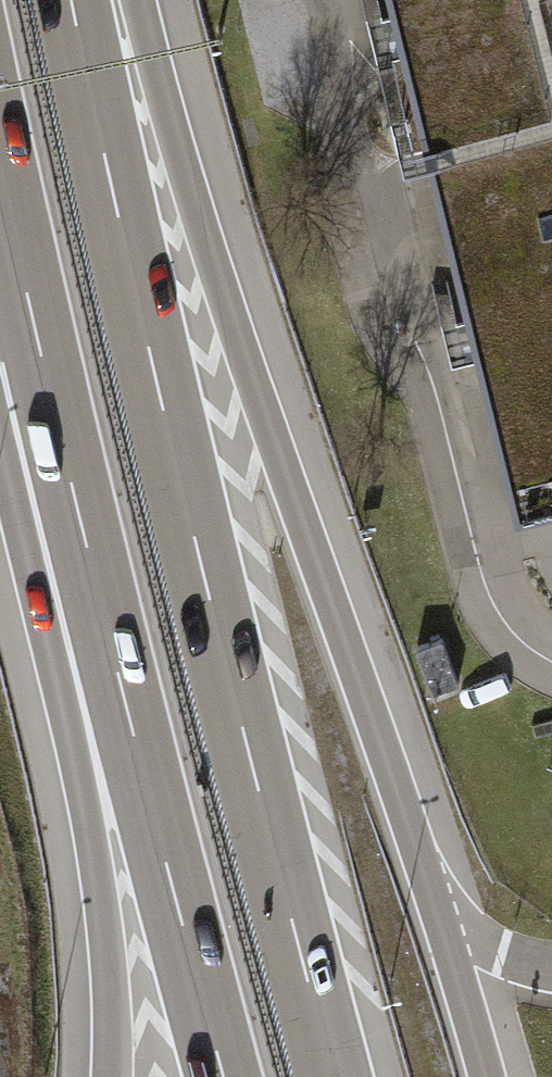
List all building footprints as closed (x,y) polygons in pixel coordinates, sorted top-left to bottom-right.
[(515,518),(551,509),(551,0),(388,0),(515,518)] [(444,638),(417,648),(433,693),(460,683),(444,638)]
